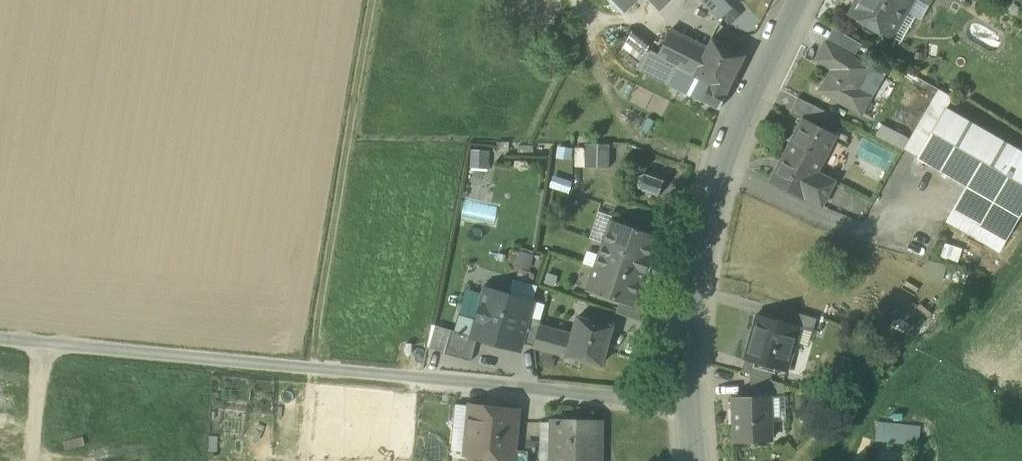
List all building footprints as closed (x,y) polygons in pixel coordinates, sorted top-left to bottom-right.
[(621,13),(637,0),(608,0),(621,13)] [(672,0),(648,0),(659,12),(672,0)] [(720,18),(740,0),(703,0),(720,18)] [(918,0),(858,0),(858,2),(851,14),(863,21),(862,22),(864,29),(871,33),(877,31),(878,29),(890,36),(904,11),(914,17),(920,21),(925,20),(928,19),(931,13),(931,9),(929,5),(929,6),(926,5),(918,0)] [(904,11),(890,36),(900,42),(914,17),(904,11)] [(829,41),(854,56),(861,44),(836,29),(829,41)] [(670,30),(658,54),(648,49),(639,67),(685,91),(686,91),(693,75),(707,49),(670,30)] [(707,49),(693,75),(710,84),(702,100),(719,109),(745,55),(712,38),(707,49)] [(822,89),(861,112),(869,98),(856,90),(869,68),(827,44),(819,59),(834,68),(822,89)] [(685,92),(702,100),(710,84),(693,75),(686,91),(685,91),(685,92)] [(904,148),(919,157),(947,108),(953,98),(938,89),(904,148)] [(803,118),(822,128),(830,113),(798,97),(790,112),(802,119),(803,118)] [(947,108),(919,157),(970,186),(1021,215),(1021,213),(1021,151),(947,108)] [(797,134),(785,157),(784,158),(815,174),(816,173),(836,134),(822,128),(803,118),(802,119),(796,133),(797,134)] [(882,124),(875,136),(900,148),(906,136),(882,124)] [(796,133),(783,157),(785,157),(797,134),(796,133)] [(585,167),(597,168),(598,144),(586,144),(585,167)] [(610,144),(598,144),(597,168),(609,168),(610,144)] [(827,179),(816,173),(815,174),(784,158),(785,157),(783,157),(771,180),(803,196),(804,196),(815,202),(827,179)] [(656,196),(657,197),(658,195),(659,195),(660,195),(661,194),(659,193),(663,183),(664,183),(665,182),(663,181),(664,181),(663,181),(663,179),(662,179),(662,180),(645,174),(645,173),(644,173),(644,174),(639,177),(638,175),(637,176),(638,178),(636,182),(635,183),(635,184),(636,184),(637,184),(639,189),(638,190),(639,190),(640,189),(656,195),(656,196)] [(815,202),(821,205),(833,182),(827,179),(815,202)] [(1000,251),(1021,215),(970,186),(950,222),(1000,251)] [(465,200),(462,216),(495,222),(498,206),(465,200)] [(655,235),(659,225),(633,216),(629,226),(655,235)] [(611,220),(603,242),(648,258),(656,235),(655,235),(629,226),(611,220)] [(648,259),(648,258),(603,242),(595,267),(640,283),(644,271),(645,272),(649,260),(648,259)] [(632,305),(640,283),(595,267),(587,290),(624,303),(632,305)] [(478,338),(505,346),(507,339),(522,343),(529,317),(533,301),(485,287),(477,319),(472,335),(472,337),(478,338)] [(621,314),(643,322),(647,311),(632,305),(624,303),(621,314)] [(799,328),(812,332),(816,318),(795,312),(789,310),(785,323),(799,327),(799,328)] [(455,331),(472,335),(477,319),(459,314),(455,331)] [(773,367),(784,371),(792,344),(794,344),(799,328),(799,327),(785,323),(757,314),(752,332),(754,333),(746,360),(773,367)] [(522,343),(534,346),(539,330),(541,321),(529,317),(522,343)] [(578,317),(572,339),(567,355),(602,365),(612,326),(578,317)] [(431,350),(444,354),(451,330),(438,326),(431,350)] [(455,331),(451,330),(444,354),(471,361),(478,338),(472,337),(472,335),(455,331)] [(534,346),(567,355),(572,339),(539,330),(534,346)] [(520,350),(522,343),(507,339),(505,346),(520,350)] [(743,372),(750,374),(770,380),(773,367),(746,360),(743,372)] [(783,384),(770,380),(750,374),(750,396),(769,395),(769,396),(784,396),(783,384)] [(734,397),(736,441),(771,440),(769,396),(769,395),(750,396),(734,397)] [(512,457),(513,457),(514,450),(518,410),(471,406),(466,452),(512,457)] [(540,452),(552,452),(552,451),(554,451),(555,421),(541,421),(540,452)] [(555,421),(554,451),(552,451),(552,452),(552,460),(600,460),(600,452),(599,452),(599,422),(555,421)] [(876,422),(875,440),(921,442),(921,423),(876,422)] [(528,451),(514,450),(513,457),(512,457),(511,460),(528,460),(528,451)] [(552,452),(540,452),(540,460),(552,460),(552,452)]
